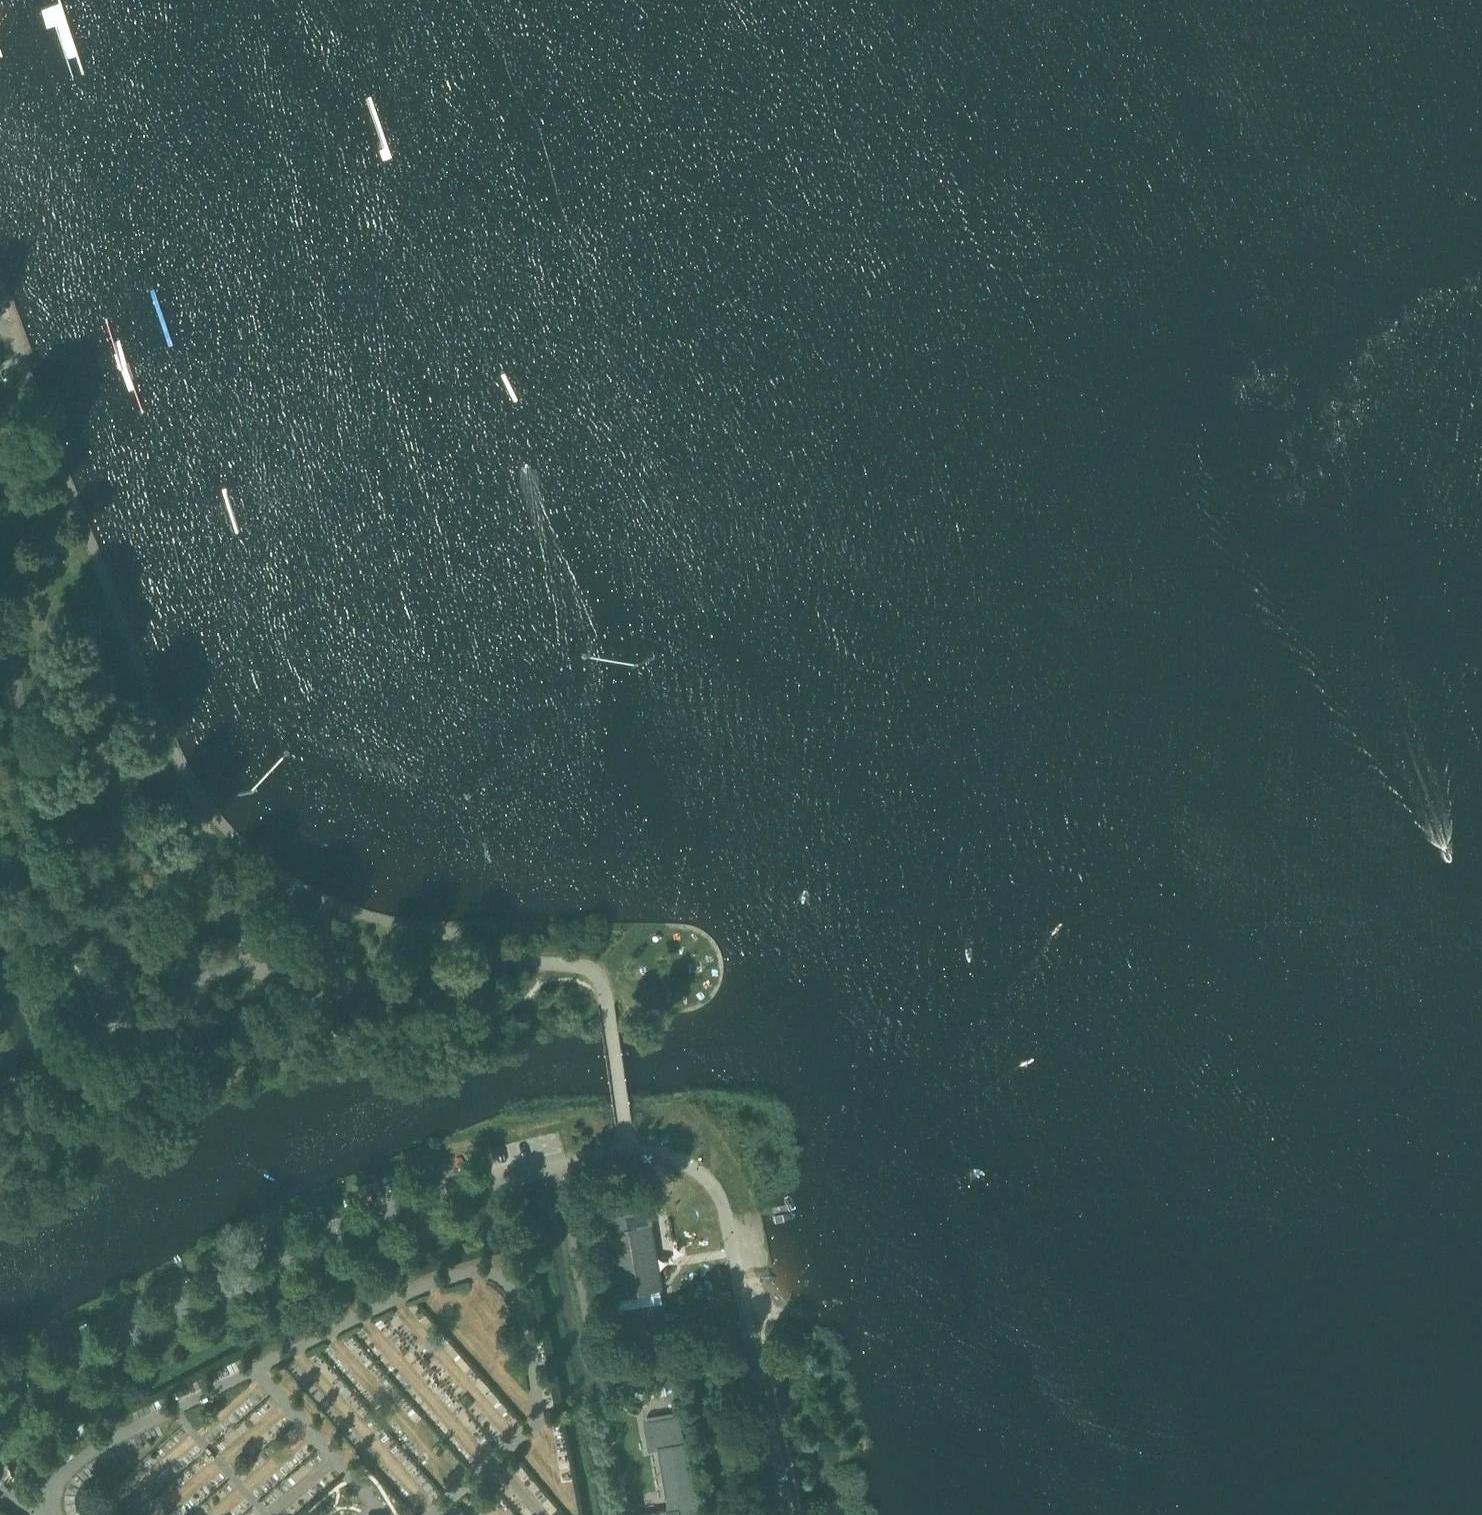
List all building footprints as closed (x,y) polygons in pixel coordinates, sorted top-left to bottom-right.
[(643,1188),(595,1195),(600,1228),(649,1220),(643,1188)] [(609,1232),(619,1291),(659,1284),(649,1225),(609,1232)] [(612,1299),(618,1337),(667,1330),(660,1291),(612,1299)] [(644,1421),(648,1448),(659,1446),(667,1492),(668,1492),(669,1510),(637,1514),(697,1514),(680,1415),(644,1421)]
